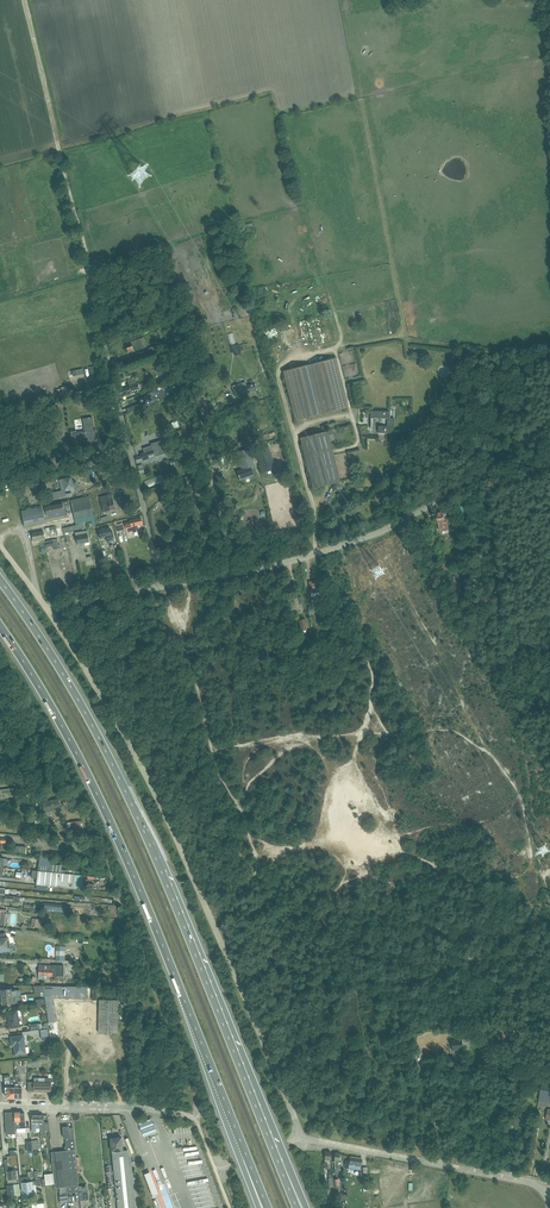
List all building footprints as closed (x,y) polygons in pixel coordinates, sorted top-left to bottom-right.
[(128,353),(147,346),(144,337),(137,340),(135,337),(125,341),(126,344),(125,344),(128,353)] [(148,349),(151,356),(158,353),(157,351),(159,350),(156,345),(148,349)] [(230,347),(232,353),(242,351),(240,345),(230,347)] [(336,358),(282,371),(294,421),(348,408),(336,358)] [(96,366),(89,367),(91,375),(97,374),(96,366)] [(123,369),(115,371),(118,382),(125,380),(124,375),(120,376),(118,371),(123,369)] [(120,397),(140,391),(139,389),(138,385),(136,377),(135,378),(134,377),(131,377),(132,378),(127,380),(129,387),(118,390),(120,397)] [(235,397),(249,393),(257,391),(255,383),(253,384),(252,380),(249,381),(250,384),(247,385),(246,382),(232,386),(235,397)] [(165,389),(163,385),(157,388),(158,390),(142,395),(145,402),(126,409),(128,412),(166,399),(163,390),(165,389)] [(57,390),(59,398),(70,396),(68,386),(59,388),(60,389),(57,390)] [(371,409),(370,428),(371,428),(371,419),(387,419),(387,427),(378,426),(378,433),(394,434),(395,419),(390,419),(390,412),(371,412),(371,409)] [(72,444),(89,442),(90,446),(99,444),(97,430),(94,431),(92,418),(83,419),(84,431),(76,432),(76,431),(70,432),(72,444)] [(171,423),(173,429),(179,427),(177,421),(171,423)] [(300,438),(313,489),(336,483),(338,491),(342,489),(340,482),(341,482),(328,431),(330,431),(328,425),(321,427),(323,433),(300,438)] [(181,428),(168,433),(170,439),(184,435),(181,428)] [(264,442),(275,439),(274,433),(262,435),(264,442)] [(150,443),(151,446),(155,457),(156,460),(167,457),(165,453),(168,452),(166,446),(163,447),(161,441),(154,443),(154,442),(150,443)] [(137,463),(155,457),(151,446),(142,449),(144,453),(141,454),(141,456),(135,458),(137,463)] [(261,469),(262,473),(276,468),(268,446),(255,451),(259,465),(258,466),(259,470),(261,469)] [(236,453),(242,470),(237,472),(240,481),(254,476),(251,468),(255,466),(250,449),(236,453)] [(147,488),(164,482),(162,475),(144,481),(147,488)] [(74,489),(74,488),(74,486),(76,482),(72,479),(72,477),(59,480),(61,491),(69,489),(71,490),(73,489),(74,489)] [(96,485),(92,486),(94,491),(99,490),(107,487),(105,481),(96,484),(96,485)] [(66,501),(85,496),(83,491),(76,492),(77,496),(73,496),(73,495),(65,497),(66,501)] [(103,512),(115,509),(111,494),(99,497),(103,512)] [(93,514),(89,496),(71,500),(72,506),(71,506),(72,510),(73,510),(74,513),(73,513),(76,525),(63,529),(64,534),(65,534),(69,533),(72,532),(73,531),(82,529),(82,530),(85,529),(83,524),(86,523),(86,522),(91,521),(92,523),(89,523),(90,527),(96,526),(93,514)] [(71,515),(68,501),(21,511),(25,527),(48,523),(48,522),(68,518),(68,515),(71,515)] [(466,506),(459,507),(461,516),(464,515),(468,515),(466,506)] [(443,513),(437,514),(439,531),(436,532),(437,535),(449,533),(447,522),(445,523),(443,513)] [(143,525),(141,518),(127,522),(127,523),(125,523),(126,530),(129,529),(129,532),(134,530),(139,529),(138,526),(143,525)] [(124,530),(122,524),(115,526),(117,532),(124,530)] [(107,528),(98,531),(100,539),(112,536),(110,527),(107,527),(107,528)] [(31,533),(33,541),(45,539),(43,531),(31,533)] [(87,531),(75,533),(77,545),(89,543),(89,541),(92,541),(91,534),(88,534),(87,531)] [(74,539),(72,532),(69,533),(65,534),(67,542),(71,541),(70,540),(74,539)] [(42,542),(42,543),(41,543),(43,553),(48,552),(47,547),(53,546),(54,550),(60,548),(60,544),(59,545),(57,539),(42,542)] [(122,580),(123,584),(126,583),(122,569),(124,569),(121,560),(110,563),(115,582),(122,580)] [(318,581),(309,583),(312,597),(316,597),(317,600),(322,599),(318,581)] [(306,630),(305,619),(299,620),(301,633),(298,633),(299,639),(300,642),(308,641),(306,632),(306,631),(306,630)] [(53,821),(51,816),(52,816),(51,812),(61,810),(58,798),(42,802),(44,813),(43,813),(42,813),(44,818),(46,823),(53,821)] [(71,822),(67,823),(67,827),(72,827),(72,830),(84,828),(83,821),(71,822)] [(27,847),(16,846),(16,848),(11,848),(10,854),(27,855),(27,847)] [(38,864),(38,871),(74,874),(74,871),(62,870),(62,866),(50,865),(38,864)] [(37,879),(36,885),(82,889),(83,875),(74,874),(38,871),(32,871),(32,878),(37,879)] [(43,911),(65,913),(65,905),(44,903),(43,911)] [(39,920),(32,919),(31,927),(38,928),(37,928),(41,929),(42,920),(39,919),(39,920)] [(0,934),(0,952),(11,950),(9,937),(6,937),(6,933),(0,934)] [(65,961),(65,947),(56,947),(56,949),(55,949),(55,952),(55,961),(65,961)] [(52,976),(56,977),(56,979),(64,979),(64,966),(39,965),(38,980),(48,980),(48,977),(52,977),(52,976)] [(87,999),(87,987),(43,986),(44,992),(45,999),(45,1003),(46,1005),(48,1022),(54,1022),(51,995),(64,996),(64,998),(87,999)] [(2,998),(21,995),(21,992),(19,990),(16,991),(16,990),(12,990),(12,989),(0,990),(2,998)] [(21,995),(2,998),(3,1005),(23,1002),(22,995),(21,995)] [(118,1015),(119,1000),(100,1000),(99,1000),(98,1034),(100,1034),(118,1034),(118,1019),(120,1019),(120,1015),(118,1015)] [(18,1010),(7,1012),(9,1028),(20,1027),(18,1010)] [(476,1027),(477,1030),(480,1029),(480,1026),(490,1024),(490,1022),(487,1022),(483,1023),(483,1022),(479,1023),(476,1024),(477,1027),(476,1027)] [(40,1030),(49,1029),(48,1023),(45,1023),(42,1026),(42,1024),(39,1024),(30,1025),(31,1031),(40,1030)] [(49,1029),(40,1030),(41,1040),(50,1038),(49,1029)] [(430,1036),(433,1039),(436,1037),(433,1034),(432,1030),(423,1032),(423,1035),(428,1034),(430,1036)] [(478,1033),(480,1040),(491,1036),(489,1030),(478,1033)] [(23,1036),(11,1038),(12,1046),(14,1046),(15,1048),(14,1048),(15,1055),(29,1053),(28,1047),(25,1047),(23,1036)] [(463,1051),(471,1050),(469,1038),(451,1040),(453,1051),(462,1050),(463,1051)] [(55,1079),(55,1075),(48,1074),(48,1078),(34,1078),(33,1092),(51,1092),(51,1084),(55,1084),(55,1079)] [(14,1099),(14,1088),(13,1080),(11,1080),(10,1075),(4,1076),(7,1098),(14,1099)] [(524,1090),(526,1079),(519,1078),(517,1089),(524,1090)] [(538,1087),(539,1084),(534,1084),(535,1083),(530,1082),(529,1087),(528,1087),(527,1092),(537,1094),(539,1087),(538,1087)] [(543,1082),(542,1084),(538,1105),(549,1107),(549,1083),(543,1082)] [(496,1108),(496,1113),(503,1114),(504,1106),(500,1106),(500,1108),(496,1108)] [(529,1127),(532,1112),(521,1110),(519,1125),(529,1127)] [(15,1134),(15,1128),(14,1113),(5,1113),(6,1135),(15,1134)] [(43,1116),(43,1115),(39,1115),(38,1115),(37,1115),(38,1132),(40,1132),(41,1132),(45,1132),(45,1129),(49,1129),(48,1125),(46,1125),(46,1121),(47,1122),(47,1116),(43,1116)] [(488,1124),(497,1126),(498,1118),(490,1116),(489,1121),(488,1121),(488,1124)] [(152,1121),(140,1126),(141,1129),(140,1130),(141,1133),(142,1133),(144,1136),(156,1132),(155,1128),(156,1127),(154,1124),(153,1125),(152,1121)] [(77,1172),(76,1158),(76,1150),(74,1127),(70,1128),(62,1127),(63,1137),(65,1139),(66,1146),(64,1148),(64,1151),(51,1152),(53,1171),(54,1184),(55,1188),(59,1188),(66,1187),(79,1186),(77,1172)] [(514,1144),(517,1133),(509,1131),(507,1142),(507,1144),(513,1145),(514,1144)] [(112,1153),(123,1151),(122,1137),(110,1138),(111,1153),(112,1153)] [(32,1150),(40,1149),(39,1140),(32,1141),(32,1150)] [(112,1153),(118,1207),(135,1207),(130,1156),(128,1152),(128,1150),(123,1151),(112,1153)] [(328,1169),(331,1169),(331,1168),(333,1168),(332,1164),(330,1164),(330,1163),(331,1152),(325,1152),(324,1163),(323,1163),(324,1169),(328,1168),(328,1169)] [(335,1175),(342,1174),(341,1161),(340,1161),(340,1154),(335,1153),(334,1164),(335,1164),(335,1175)] [(345,1168),(360,1171),(362,1159),(351,1157),(351,1158),(350,1158),(350,1161),(346,1160),(345,1168)] [(7,1159),(4,1160),(5,1172),(6,1172),(8,1184),(20,1183),(20,1170),(8,1172),(7,1159)] [(49,1171),(44,1171),(45,1185),(54,1184),(53,1171),(49,1171)] [(144,1175),(152,1196),(158,1194),(150,1172),(144,1175)] [(339,1179),(330,1180),(331,1190),(335,1189),(335,1186),(339,1185),(339,1179)] [(28,1182),(21,1183),(22,1197),(37,1196),(36,1182),(28,1182)] [(20,1196),(19,1184),(6,1185),(8,1197),(20,1196)] [(79,1186),(80,1201),(89,1200),(88,1191),(87,1185),(79,1186)] [(79,1186),(66,1187),(68,1202),(80,1201),(79,1186)] [(59,1196),(60,1203),(68,1202),(66,1187),(59,1188),(60,1196),(59,1196)] [(337,1204),(335,1196),(327,1198),(330,1206),(337,1204)]
